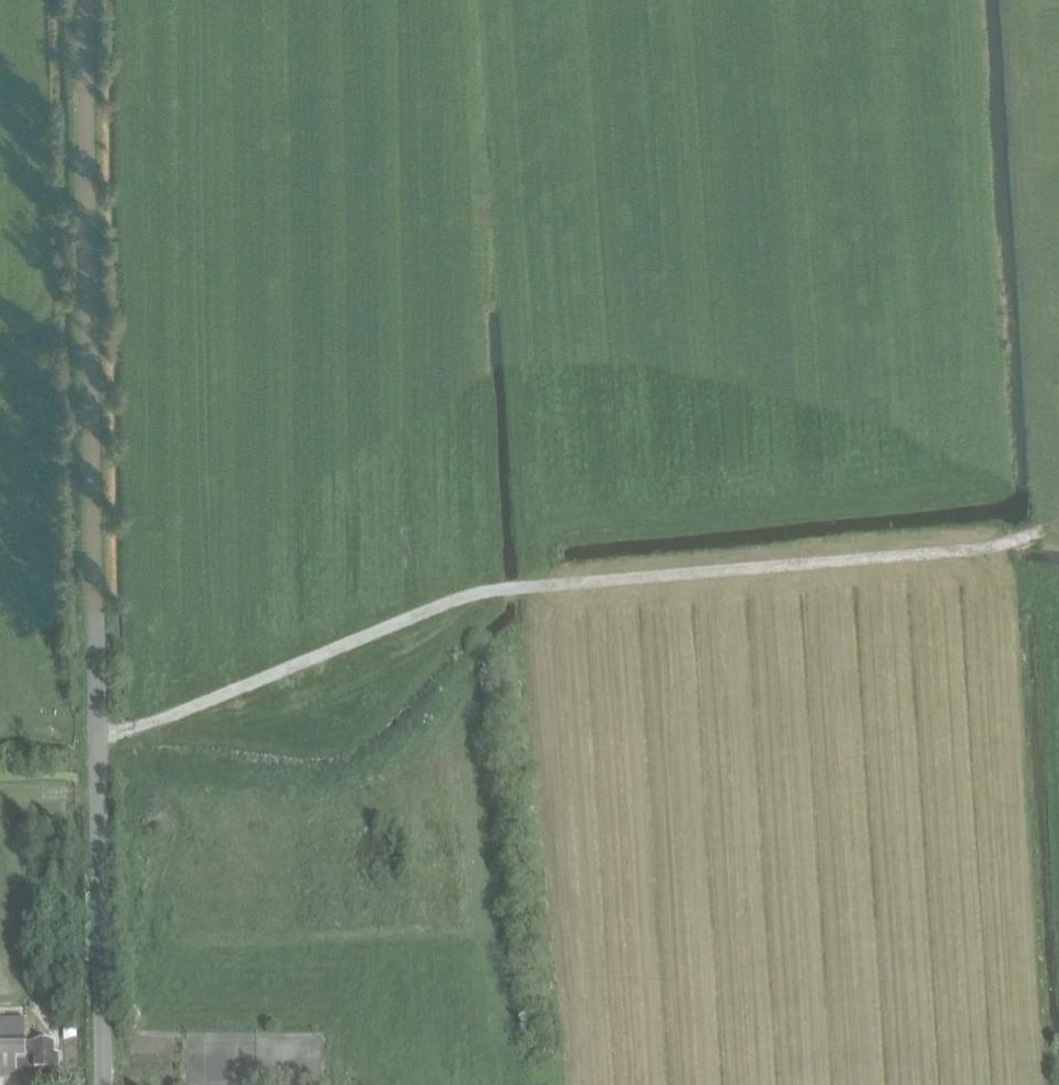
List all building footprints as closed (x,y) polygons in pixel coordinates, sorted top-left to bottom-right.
[(59,1079),(58,1055),(52,1055),(52,1044),(25,1044),(24,1021),(0,1021),(0,1080),(59,1079)]
